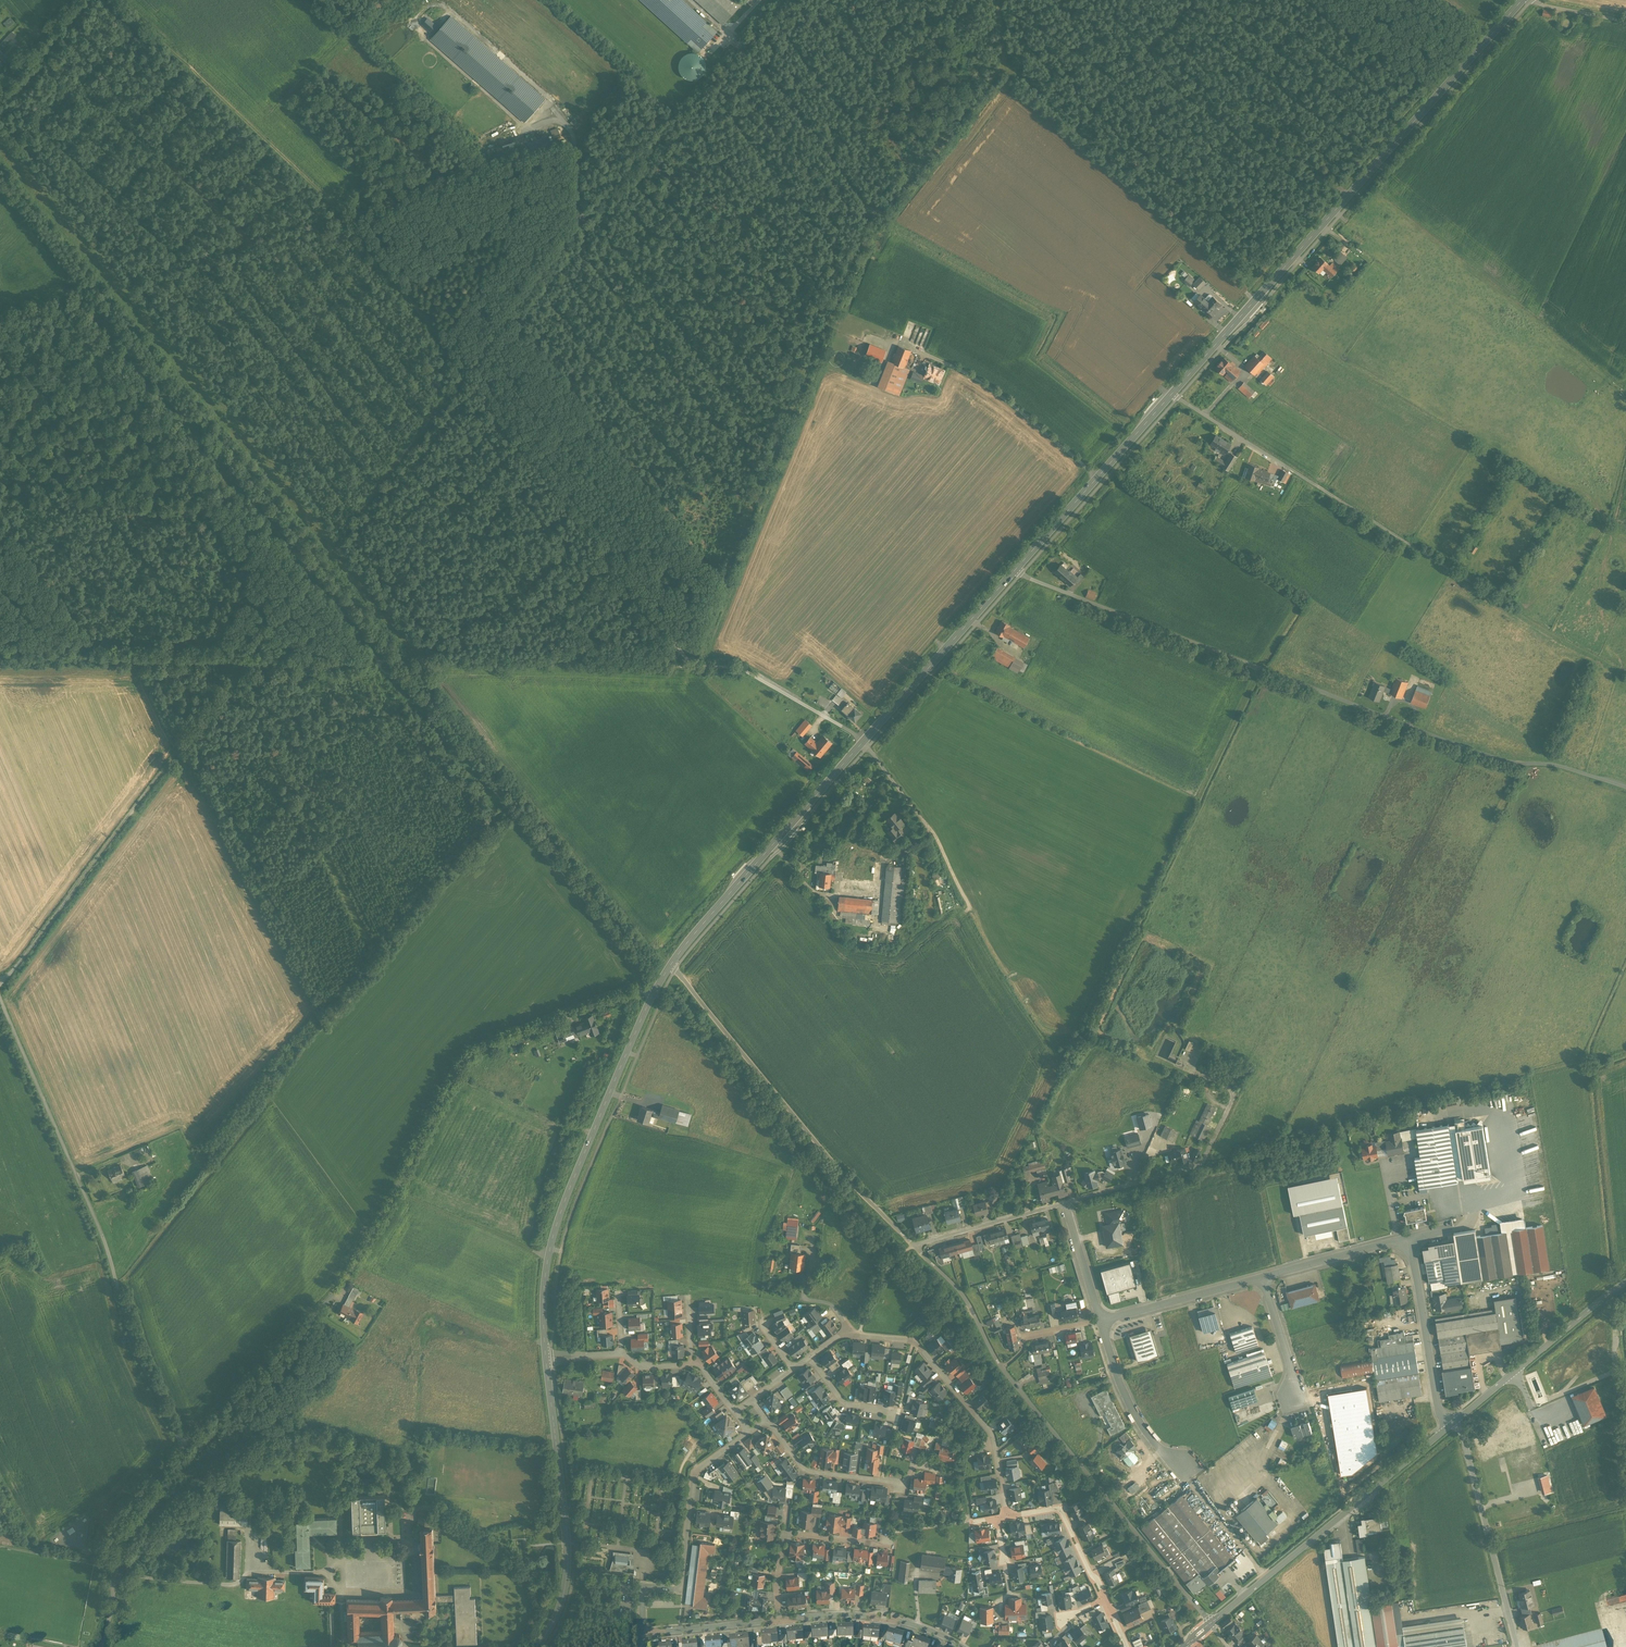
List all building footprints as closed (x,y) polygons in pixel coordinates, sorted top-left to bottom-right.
[(682,0),(639,0),(699,54),(718,33),(682,0)] [(723,25),(741,4),(736,0),(695,0),(723,25)] [(1557,11),(1543,9),(1542,16),(1555,18),(1557,11)] [(10,17),(3,24),(8,28),(14,22),(10,17)] [(452,17),(431,40),(524,121),(544,98),(452,17)] [(1572,24),(1572,23),(1572,22),(1572,21),(1571,20),(1570,19),(1569,17),(1568,17),(1567,17),(1565,17),(1563,17),(1562,18),(1561,19),(1559,21),(1559,22),(1559,24),(1559,25),(1560,26),(1561,28),(1562,29),(1564,30),(1565,30),(1566,30),(1568,29),(1569,29),(1571,28),(1571,27),(1572,26),(1572,24)] [(0,44),(0,45),(4,48),(10,42),(5,38),(0,44)] [(705,69),(705,66),(705,64),(704,62),(703,60),(702,58),(700,56),(697,55),(695,54),(692,54),(690,54),(687,55),(685,56),(683,58),(681,60),(680,62),(680,64),(679,67),(680,70),(681,72),(682,74),(683,76),(685,77),(687,78),(690,79),(692,79),(695,79),(697,78),(699,77),(701,76),(703,74),(704,72),(705,69)] [(570,121),(577,128),(581,124),(574,117),(570,121)] [(551,135),(552,141),(563,139),(562,133),(551,135)] [(528,140),(531,150),(551,143),(548,134),(528,140)] [(1340,252),(1334,259),(1340,264),(1346,257),(1340,252)] [(1320,257),(1312,267),(1319,273),(1322,269),(1331,277),(1336,272),(1330,266),(1320,257)] [(1332,263),(1330,266),(1336,272),(1339,269),(1332,263)] [(1188,275),(1183,281),(1189,286),(1192,282),(1194,279),(1188,275)] [(1199,277),(1193,284),(1199,290),(1206,283),(1199,277)] [(1217,310),(1217,308),(1216,307),(1219,303),(1212,296),(1208,301),(1200,294),(1194,301),(1202,308),(1203,307),(1212,315),(1217,310)] [(1266,318),(1259,325),(1263,328),(1270,321),(1266,318)] [(886,350),(870,344),(865,356),(881,362),(886,350)] [(911,350),(898,345),(892,362),(888,361),(878,386),(899,395),(909,369),(904,367),(911,350)] [(1245,365),(1255,374),(1271,356),(1263,349),(1258,355),(1256,353),(1245,365)] [(1240,372),(1224,357),(1215,368),(1231,382),(1240,372)] [(1281,365),(1276,372),(1280,374),(1284,368),(1281,365)] [(929,367),(925,377),(939,382),(943,370),(933,367),(933,368),(929,367)] [(1269,369),(1261,378),(1267,384),(1275,375),(1269,369)] [(923,376),(913,372),(911,378),(921,382),(923,376)] [(1255,389),(1244,381),(1239,388),(1250,396),(1255,389)] [(1230,444),(1215,435),(1210,444),(1225,453),(1230,444)] [(1237,455),(1231,452),(1226,459),(1218,453),(1214,459),(1229,468),(1237,455)] [(1259,467),(1250,464),(1245,477),(1270,486),(1271,482),(1265,480),(1268,472),(1258,469),(1259,467)] [(1277,479),(1285,483),(1290,473),(1282,470),(1277,479)] [(1473,545),(1470,551),(1474,554),(1478,548),(1473,545)] [(1068,571),(1061,564),(1054,572),(1070,585),(1077,577),(1069,570),(1068,571)] [(1096,591),(1089,588),(1087,594),(1094,596),(1096,591)] [(1010,625),(1002,621),(996,632),(1003,636),(1004,636),(1024,647),(1029,638),(1009,626),(1010,625)] [(1025,660),(998,645),(993,655),(1019,669),(1025,660)] [(1408,682),(1396,678),(1391,689),(1390,693),(1402,698),(1408,682)] [(1383,690),(1390,693),(1391,689),(1385,686),(1376,682),(1369,697),(1379,701),(1383,690)] [(831,683),(829,687),(836,692),(838,688),(831,683)] [(1418,684),(1411,702),(1427,708),(1433,690),(1418,684)] [(837,692),(842,697),(847,690),(841,686),(837,692)] [(839,704),(843,698),(836,693),(832,699),(839,704)] [(842,709),(855,720),(861,713),(854,707),(848,702),(842,709)] [(805,718),(796,729),(802,735),(812,724),(805,718)] [(820,756),(832,742),(823,734),(817,741),(810,736),(805,742),(820,756)] [(814,764),(798,750),(793,756),(809,770),(814,764)] [(864,779),(868,782),(873,777),(869,774),(864,779)] [(895,813),(886,819),(894,829),(892,830),(894,834),(890,836),(896,842),(903,836),(897,828),(904,823),(895,813)] [(861,826),(857,834),(863,836),(864,833),(866,834),(868,829),(861,826)] [(843,878),(846,878),(857,879),(856,887),(872,889),(875,868),(878,869),(880,852),(867,851),(868,845),(838,842),(836,854),(845,855),(844,862),(837,862),(836,870),(844,870),(843,878)] [(888,860),(883,920),(904,922),(909,861),(888,860)] [(818,872),(816,888),(829,890),(830,878),(834,879),(835,873),(833,872),(834,867),(832,863),(827,863),(827,866),(816,865),(815,872),(818,872)] [(874,896),(839,892),(838,905),(848,918),(871,920),(874,896)] [(831,910),(827,913),(835,922),(839,919),(831,910)] [(598,1030),(592,1014),(587,1016),(588,1019),(563,1028),(566,1035),(574,1032),(575,1035),(587,1031),(586,1030),(591,1028),(593,1032),(598,1030)] [(566,1035),(563,1028),(563,1026),(555,1029),(560,1041),(567,1039),(566,1035)] [(1189,1040),(1185,1048),(1190,1051),(1193,1042),(1189,1040)] [(554,1049),(551,1043),(545,1045),(547,1052),(554,1049)] [(1207,1103),(1199,1121),(1196,1120),(1190,1133),(1200,1138),(1207,1125),(1215,1107),(1207,1103)] [(662,1105),(660,1112),(659,1117),(675,1122),(679,1110),(662,1105)] [(640,1114),(639,1114),(638,1119),(648,1123),(651,1114),(652,1109),(642,1106),(643,1107),(640,1114)] [(1152,1125),(1148,1113),(1136,1116),(1140,1128),(1152,1125)] [(1464,1120),(1455,1121),(1456,1128),(1465,1127),(1464,1120)] [(1449,1124),(1416,1129),(1421,1157),(1415,1158),(1419,1187),(1458,1182),(1449,1124)] [(1465,1127),(1456,1128),(1463,1177),(1490,1172),(1483,1124),(1465,1127)] [(1177,1131),(1165,1125),(1160,1135),(1172,1141),(1177,1131)] [(1207,1125),(1200,1138),(1205,1141),(1211,1127),(1207,1125)] [(1399,1132),(1392,1133),(1393,1140),(1386,1141),(1386,1140),(1383,1140),(1384,1149),(1388,1148),(1389,1154),(1398,1152),(1403,1151),(1401,1138),(1400,1139),(1399,1132)] [(1138,1133),(1124,1136),(1127,1147),(1141,1143),(1138,1133)] [(1383,1140),(1375,1142),(1377,1150),(1384,1149),(1383,1140)] [(1372,1144),(1366,1145),(1366,1147),(1363,1148),(1364,1158),(1369,1157),(1369,1158),(1374,1158),(1373,1157),(1378,1156),(1376,1146),(1372,1146),(1372,1144)] [(1121,1148),(1111,1151),(1115,1166),(1117,1165),(1118,1168),(1123,1167),(1122,1164),(1125,1163),(1121,1148)] [(1184,1148),(1175,1150),(1176,1150),(1168,1153),(1170,1160),(1177,1158),(1178,1162),(1188,1159),(1184,1148)] [(1200,1151),(1195,1148),(1191,1158),(1195,1160),(1200,1151)] [(1029,1166),(1023,1167),(1024,1173),(1036,1170),(1045,1167),(1043,1162),(1041,1162),(1029,1166)] [(124,1173),(120,1163),(107,1168),(113,1181),(122,1177),(121,1174),(124,1173)] [(147,1163),(133,1169),(139,1184),(153,1178),(147,1163)] [(1066,1168),(1061,1169),(1065,1182),(1070,1180),(1069,1179),(1066,1168)] [(1113,1173),(1107,1169),(1105,1172),(1102,1170),(1097,1171),(1098,1177),(1102,1176),(1102,1177),(1109,1181),(1113,1173)] [(1092,1170),(1089,1171),(1088,1171),(1085,1172),(1086,1177),(1085,1178),(1087,1180),(1084,1184),(1087,1187),(1088,1185),(1089,1186),(1096,1184),(1095,1180),(1097,1180),(1096,1178),(1098,1177),(1097,1171),(1093,1172),(1092,1170)] [(1062,1182),(1060,1174),(1052,1176),(1054,1181),(1052,1181),(1053,1184),(1051,1185),(1053,1192),(1057,1191),(1057,1192),(1059,1197),(1068,1194),(1067,1189),(1065,1190),(1062,1182)] [(1300,1213),(1343,1204),(1337,1177),(1288,1187),(1293,1214),(1300,1213)] [(1048,1186),(1047,1181),(1037,1184),(1041,1196),(1041,1195),(1048,1193),(1048,1194),(1057,1192),(1057,1191),(1053,1192),(1051,1185),(1048,1186)] [(998,1192),(994,1191),(990,1201),(994,1202),(998,1192)] [(1048,1193),(1041,1195),(1041,1196),(1040,1197),(1040,1198),(1041,1197),(1042,1201),(1050,1199),(1048,1194),(1048,1193)] [(985,1201),(973,1204),(976,1214),(988,1211),(985,1201)] [(1343,1204),(1300,1213),(1304,1234),(1336,1228),(1347,1226),(1343,1204)] [(958,1208),(949,1210),(948,1206),(943,1208),(944,1212),(944,1213),(944,1212),(947,1222),(960,1218),(958,1208)] [(1424,1206),(1404,1210),(1404,1211),(1404,1214),(1405,1214),(1407,1222),(1427,1218),(1424,1206)] [(813,1222),(821,1212),(818,1210),(810,1219),(813,1222)] [(1106,1213),(1108,1224),(1118,1222),(1120,1230),(1125,1229),(1124,1221),(1125,1219),(1124,1212),(1122,1210),(1106,1213)] [(1503,1220),(1505,1218),(1498,1212),(1495,1215),(1492,1213),(1490,1215),(1500,1223),(1503,1220)] [(1086,1219),(1085,1213),(1078,1215),(1079,1221),(1086,1219)] [(926,1214),(913,1217),(917,1230),(930,1227),(926,1214)] [(1047,1218),(1038,1220),(1041,1229),(1049,1226),(1047,1218)] [(1509,1220),(1507,1224),(1503,1221),(1500,1225),(1502,1232),(1506,1231),(1512,1274),(1519,1272),(1512,1229),(1526,1227),(1525,1221),(1521,1219),(1519,1222),(1515,1220),(1513,1223),(1509,1220)] [(798,1221),(788,1220),(787,1224),(786,1236),(796,1237),(798,1226),(798,1221)] [(1038,1220),(1029,1223),(1033,1235),(1039,1234),(1038,1229),(1041,1229),(1038,1220)] [(1102,1225),(1106,1246),(1122,1243),(1120,1230),(1118,1222),(1108,1224),(1102,1225)] [(1526,1227),(1512,1229),(1519,1272),(1549,1268),(1542,1224),(1526,1227)] [(1347,1226),(1336,1228),(1339,1241),(1350,1239),(1347,1226)] [(1005,1228),(996,1231),(999,1240),(1004,1238),(1008,1237),(1005,1228)] [(1476,1236),(1475,1230),(1454,1233),(1457,1255),(1461,1281),(1482,1278),(1476,1236)] [(996,1231),(983,1234),(986,1245),(995,1243),(995,1241),(999,1240),(996,1231)] [(1476,1236),(1482,1278),(1512,1274),(1506,1231),(1502,1232),(1476,1236)] [(1020,1233),(1012,1236),(1014,1245),(1022,1243),(1020,1236),(1021,1236),(1020,1233)] [(1021,1236),(1020,1236),(1022,1243),(1023,1245),(1030,1243),(1027,1234),(1021,1236)] [(970,1239),(956,1243),(958,1252),(972,1248),(971,1245),(970,1239)] [(956,1243),(947,1245),(950,1255),(951,1257),(955,1256),(955,1253),(958,1252),(956,1243)] [(978,1243),(971,1245),(972,1248),(974,1256),(977,1255),(981,1254),(979,1247),(978,1243)] [(799,1244),(791,1244),(790,1252),(791,1253),(791,1252),(796,1252),(796,1249),(799,1249),(799,1244)] [(947,1245),(939,1248),(941,1254),(942,1257),(950,1255),(947,1245)] [(796,1252),(791,1252),(791,1253),(789,1267),(803,1269),(805,1254),(796,1252)] [(941,1254),(935,1256),(937,1261),(940,1264),(944,1263),(942,1257),(941,1254)] [(1446,1279),(1445,1279),(1446,1284),(1461,1281),(1457,1255),(1442,1257),(1446,1279)] [(1442,1257),(1425,1260),(1429,1282),(1431,1281),(1445,1279),(1446,1279),(1442,1257)] [(1130,1261),(1101,1270),(1107,1293),(1108,1292),(1118,1289),(1136,1284),(1130,1261)] [(1064,1263),(1049,1267),(1051,1273),(1065,1269),(1064,1263)] [(1398,1263),(1385,1266),(1388,1282),(1391,1281),(1399,1280),(1401,1280),(1398,1263)] [(1445,1279),(1431,1281),(1432,1290),(1439,1289),(1446,1288),(1446,1284),(1445,1279)] [(1315,1283),(1287,1291),(1291,1307),(1319,1299),(1315,1283)] [(1404,1287),(1393,1289),(1394,1295),(1395,1303),(1407,1301),(1406,1294),(1405,1294),(1404,1287)] [(601,1288),(596,1289),(597,1296),(598,1300),(608,1299),(608,1288),(607,1288),(601,1288)] [(1121,1301),(1118,1289),(1108,1292),(1111,1304),(1121,1301)] [(1440,1294),(1434,1295),(1434,1296),(1437,1310),(1441,1309),(1448,1308),(1446,1300),(1445,1293),(1440,1294)] [(628,1295),(627,1295),(628,1304),(627,1304),(628,1305),(633,1304),(637,1304),(639,1304),(640,1304),(640,1303),(639,1295),(639,1294),(638,1294),(634,1295),(628,1295)] [(1516,1296),(1494,1300),(1495,1308),(1501,1343),(1523,1339),(1516,1296)] [(1461,1297),(1446,1300),(1448,1308),(1441,1309),(1442,1311),(1462,1308),(1461,1297)] [(681,1299),(668,1300),(668,1308),(681,1307),(681,1299)] [(1283,1310),(1291,1307),(1289,1301),(1281,1304),(1283,1310)] [(354,1308),(343,1302),(338,1311),(345,1315),(350,1317),(354,1308)] [(707,1315),(714,1314),(713,1304),(705,1304),(705,1302),(699,1302),(700,1314),(700,1315),(707,1315)] [(1054,1303),(1047,1305),(1049,1313),(1055,1311),(1054,1303)] [(1213,1306),(1197,1311),(1199,1315),(1214,1311),(1213,1306)] [(681,1307),(668,1308),(669,1315),(682,1315),(681,1307)] [(814,1308),(805,1314),(805,1315),(810,1322),(811,1323),(816,1320),(820,1317),(821,1316),(815,1308),(814,1307),(814,1308)] [(363,1312),(355,1308),(354,1308),(350,1317),(349,1318),(357,1323),(363,1312)] [(1075,1308),(1066,1309),(1068,1318),(1076,1316),(1075,1308)] [(1495,1308),(1435,1318),(1438,1337),(1466,1332),(1469,1353),(1501,1348),(1501,1343),(1495,1308)] [(1066,1309),(1057,1311),(1059,1319),(1068,1318),(1066,1309)] [(754,1310),(743,1310),(744,1322),(755,1322),(754,1310)] [(1214,1311),(1199,1315),(1203,1332),(1219,1327),(1214,1311)] [(603,1312),(600,1312),(600,1314),(600,1319),(600,1325),(601,1325),(612,1325),(611,1312),(608,1313),(607,1312),(603,1312)] [(1038,1314),(1029,1316),(1031,1325),(1040,1323),(1038,1314)] [(1029,1316),(1024,1317),(1024,1315),(1020,1316),(1022,1327),(1031,1325),(1029,1316)] [(640,1317),(629,1318),(629,1329),(640,1328),(640,1317)] [(777,1320),(772,1324),(778,1332),(787,1326),(782,1320),(781,1317),(777,1320)] [(832,1322),(830,1319),(821,1326),(822,1328),(828,1335),(836,1328),(834,1325),(835,1324),(833,1322),(832,1322)] [(816,1320),(811,1323),(810,1322),(808,1325),(811,1329),(819,1323),(816,1320)] [(674,1323),(672,1323),(672,1327),(671,1327),(671,1332),(672,1332),(672,1336),(682,1335),(682,1331),(683,1331),(682,1328),(680,1329),(680,1323),(674,1323)] [(700,1324),(698,1324),(699,1335),(699,1336),(699,1335),(706,1335),(711,1335),(711,1330),(713,1329),(712,1323),(710,1324),(700,1324)] [(819,1323),(811,1329),(815,1333),(822,1328),(821,1326),(819,1323)] [(1014,1325),(1005,1327),(1008,1341),(1017,1339),(1014,1325)] [(787,1326),(778,1332),(783,1340),(785,1339),(791,1334),(792,1333),(787,1326)] [(1252,1326),(1229,1333),(1235,1352),(1258,1344),(1252,1326)] [(1081,1330),(1075,1332),(1076,1341),(1083,1340),(1081,1330)] [(744,1332),(737,1335),(741,1341),(743,1340),(749,1335),(746,1331),(744,1332)] [(1404,1331),(1388,1334),(1388,1331),(1379,1333),(1380,1339),(1377,1340),(1378,1347),(1406,1342),(1404,1331)] [(749,1335),(743,1340),(748,1346),(759,1338),(757,1336),(756,1336),(753,1332),(749,1335)] [(1075,1332),(1065,1333),(1067,1343),(1076,1341),(1075,1332)] [(1466,1332),(1438,1337),(1443,1370),(1471,1365),(1469,1353),(1466,1332)] [(607,1335),(601,1335),(601,1336),(601,1340),(602,1340),(602,1344),(612,1343),(612,1338),(613,1338),(612,1334),(607,1335)] [(1138,1340),(1136,1334),(1129,1336),(1131,1342),(1138,1340)] [(1138,1340),(1131,1342),(1137,1361),(1158,1354),(1152,1335),(1138,1340)] [(802,1337),(788,1347),(795,1356),(808,1346),(806,1343),(807,1343),(805,1339),(804,1340),(802,1337)] [(638,1338),(631,1338),(632,1350),(644,1349),(643,1340),(643,1338),(638,1338)] [(759,1338),(748,1346),(752,1352),(758,1348),(762,1345),(759,1341),(760,1340),(759,1338)] [(936,1339),(928,1346),(934,1354),(937,1351),(937,1352),(938,1352),(937,1351),(940,1349),(940,1350),(940,1349),(943,1347),(943,1346),(941,1344),(936,1339)] [(1017,1339),(1008,1341),(1010,1349),(1018,1348),(1017,1339)] [(952,1346),(946,1340),(941,1344),(943,1346),(943,1347),(946,1351),(952,1346)] [(1050,1341),(1041,1343),(1043,1351),(1052,1350),(1050,1341)] [(1082,1358),(1094,1355),(1091,1341),(1079,1343),(1082,1358)] [(1378,1347),(1371,1348),(1372,1359),(1374,1372),(1380,1406),(1387,1404),(1387,1400),(1422,1394),(1413,1341),(1407,1342),(1406,1342),(1378,1347)] [(864,1343),(853,1342),(853,1352),(861,1353),(863,1353),(864,1351),(864,1343)] [(1041,1342),(1032,1344),(1033,1349),(1028,1350),(1029,1354),(1028,1356),(1029,1360),(1030,1361),(1034,1360),(1035,1364),(1042,1363),(1040,1352),(1043,1351),(1041,1343),(1041,1342)] [(1221,1355),(1228,1352),(1225,1342),(1218,1345),(1221,1355)] [(679,1345),(672,1345),(673,1355),(683,1355),(683,1351),(684,1350),(684,1349),(683,1348),(683,1344),(679,1345)] [(880,1345),(873,1344),(872,1354),(878,1354),(877,1357),(883,1358),(883,1357),(884,1348),(884,1346),(880,1346),(880,1345)] [(712,1346),(709,1348),(707,1347),(703,1350),(705,1354),(704,1355),(709,1361),(718,1355),(712,1346)] [(760,1351),(758,1353),(762,1358),(763,1357),(770,1352),(766,1347),(760,1351)] [(758,1348),(752,1352),(750,1353),(753,1357),(758,1353),(760,1351),(758,1348)] [(778,1360),(771,1351),(770,1352),(763,1357),(770,1366),(778,1360)] [(1264,1351),(1226,1364),(1234,1387),(1272,1374),(1264,1351)] [(831,1356),(829,1352),(824,1355),(825,1356),(822,1359),(827,1366),(836,1359),(833,1355),(831,1356)] [(901,1353),(892,1352),(891,1361),(900,1362),(901,1353)] [(728,1357),(714,1368),(721,1378),(736,1368),(736,1367),(735,1367),(728,1357)] [(849,1358),(841,1364),(845,1368),(846,1367),(847,1368),(853,1364),(849,1358)] [(955,1358),(945,1366),(949,1370),(951,1369),(954,1373),(955,1372),(962,1366),(963,1365),(959,1360),(958,1362),(955,1358)] [(836,1359),(828,1365),(832,1371),(840,1365),(836,1359)] [(1372,1359),(1340,1364),(1342,1378),(1374,1372),(1372,1359)] [(931,1372),(923,1363),(915,1370),(922,1378),(927,1374),(931,1372)] [(623,1365),(619,1364),(617,1373),(620,1376),(627,1368),(623,1365)] [(1471,1365),(1443,1370),(1447,1392),(1475,1388),(1471,1365)] [(966,1370),(962,1366),(955,1372),(958,1376),(966,1370)] [(634,1373),(628,1367),(627,1368),(620,1376),(626,1382),(629,1378),(634,1373)] [(845,1368),(844,1368),(841,1370),(836,1374),(842,1382),(852,1374),(847,1368),(846,1367),(845,1368)] [(1042,1367),(1037,1368),(1040,1383),(1048,1381),(1046,1370),(1042,1371),(1042,1367)] [(807,1369),(800,1374),(799,1375),(800,1375),(806,1383),(806,1384),(812,1379),(814,1378),(814,1377),(812,1374),(812,1373),(811,1371),(810,1371),(808,1369),(808,1368),(807,1369)] [(614,1372),(603,1370),(601,1378),(613,1380),(614,1372)] [(966,1370),(958,1376),(962,1380),(960,1382),(962,1384),(969,1377),(968,1376),(969,1374),(966,1370)] [(689,1374),(688,1373),(685,1380),(684,1379),(682,1384),(689,1388),(695,1375),(690,1372),(689,1374)] [(672,1373),(668,1374),(668,1373),(664,1373),(661,1374),(661,1380),(662,1379),(663,1384),(666,1383),(666,1385),(672,1384),(672,1376),(672,1373)] [(649,1374),(646,1374),(643,1375),(643,1386),(654,1385),(654,1381),(653,1374),(649,1374)] [(927,1374),(922,1378),(919,1380),(921,1382),(929,1376),(927,1374)] [(700,1377),(695,1375),(689,1388),(696,1391),(699,1386),(698,1386),(701,1379),(699,1378),(700,1377)] [(730,1379),(732,1383),(738,1379),(736,1375),(730,1379)] [(755,1384),(750,1376),(741,1383),(746,1391),(755,1384)] [(929,1376),(921,1382),(924,1386),(929,1383),(932,1380),(929,1376)] [(969,1377),(962,1384),(963,1386),(962,1387),(966,1392),(969,1389),(970,1390),(976,1385),(969,1377)] [(584,1382),(565,1379),(562,1392),(581,1396),(584,1382)] [(741,1383),(738,1379),(732,1383),(733,1385),(729,1388),(737,1399),(747,1391),(746,1391),(741,1383)] [(812,1379),(806,1384),(806,1383),(804,1385),(807,1390),(813,1385),(815,1384),(812,1379)] [(628,1383),(623,1389),(629,1395),(632,1391),(635,1388),(637,1387),(631,1381),(630,1381),(628,1383)] [(941,1386),(938,1382),(929,1390),(937,1399),(946,1392),(944,1389),(944,1388),(942,1385),(941,1386)] [(924,1386),(921,1389),(924,1392),(931,1386),(929,1383),(924,1386)] [(902,1385),(894,1384),(893,1390),(896,1390),(896,1392),(901,1393),(902,1385)] [(807,1390),(805,1391),(808,1394),(811,1392),(816,1388),(813,1385),(807,1390)] [(816,1388),(811,1392),(815,1398),(824,1391),(824,1390),(823,1388),(822,1388),(820,1385),(816,1388)] [(865,1386),(859,1385),(859,1389),(859,1391),(858,1397),(864,1397),(863,1399),(866,1399),(867,1386),(865,1385),(865,1386)] [(793,1394),(787,1386),(780,1391),(786,1399),(793,1394)] [(875,1387),(867,1386),(866,1399),(868,1400),(868,1398),(873,1398),(875,1389),(875,1387)] [(1253,1387),(1228,1395),(1232,1409),(1257,1401),(1253,1387)] [(1594,1387),(1573,1396),(1584,1423),(1605,1415),(1594,1387)] [(640,1389),(637,1389),(635,1388),(632,1391),(636,1394),(636,1399),(641,1398),(640,1389)] [(1106,1388),(1091,1396),(1098,1411),(1113,1403),(1106,1388)] [(893,1390),(885,1389),(885,1393),(884,1393),(883,1397),(884,1397),(884,1402),(894,1403),(896,1392),(896,1390),(893,1390)] [(815,1398),(814,1398),(819,1404),(824,1401),(829,1397),(827,1394),(828,1394),(826,1391),(825,1391),(824,1391),(815,1398)] [(717,1401),(711,1392),(703,1398),(708,1406),(703,1410),(706,1415),(708,1413),(708,1412),(707,1411),(712,1408),(711,1406),(717,1401)] [(780,1403),(773,1393),(770,1396),(767,1397),(767,1398),(764,1400),(771,1410),(774,1407),(775,1409),(778,1406),(777,1405),(780,1403)] [(917,1397),(908,1395),(906,1402),(913,1404),(914,1400),(916,1401),(917,1397)] [(982,1395),(974,1402),(980,1408),(982,1406),(983,1407),(986,1404),(985,1404),(988,1401),(982,1395)] [(794,1406),(798,1403),(793,1396),(789,1399),(794,1406)] [(913,1404),(911,1411),(922,1414),(923,1408),(926,1409),(927,1404),(916,1401),(914,1400),(913,1404)] [(819,1404),(816,1406),(818,1409),(826,1404),(824,1401),(819,1404)] [(1113,1403),(1098,1411),(1100,1415),(1104,1413),(1110,1426),(1107,1428),(1110,1435),(1125,1427),(1113,1403)] [(830,1405),(822,1411),(829,1420),(831,1419),(837,1414),(836,1413),(838,1411),(834,1406),(832,1408),(830,1405)] [(712,1408),(707,1411),(708,1412),(708,1413),(706,1415),(707,1417),(715,1411),(712,1408)] [(722,1410),(715,1415),(719,1420),(725,1416),(722,1410)] [(1012,1417),(1006,1410),(1001,1414),(1005,1418),(1006,1417),(1009,1420),(1012,1417)] [(837,1414),(831,1419),(833,1421),(834,1418),(837,1420),(841,1413),(838,1411),(836,1413),(837,1414)] [(847,1414),(841,1413),(837,1420),(837,1421),(845,1422),(847,1414)] [(858,1414),(847,1413),(847,1414),(845,1422),(845,1423),(852,1424),(853,1424),(856,1425),(857,1424),(858,1414)] [(785,1414),(778,1419),(781,1424),(783,1422),(788,1418),(785,1414)] [(788,1418),(783,1422),(789,1430),(798,1423),(796,1419),(797,1419),(793,1414),(788,1418)] [(719,1420),(715,1424),(719,1429),(731,1420),(729,1417),(728,1418),(726,1415),(725,1416),(719,1420)] [(1005,1418),(1003,1420),(1000,1422),(1001,1422),(997,1425),(1004,1433),(1007,1431),(1004,1427),(1007,1425),(1010,1429),(1014,1426),(1009,1420),(1006,1417),(1005,1418)] [(903,1420),(901,1427),(911,1430),(912,1426),(914,1427),(916,1421),(914,1420),(904,1418),(904,1421),(903,1420)] [(1272,1419),(1268,1425),(1273,1429),(1277,1422),(1272,1419)] [(731,1420),(719,1429),(723,1435),(728,1432),(734,1427),(735,1427),(733,1424),(734,1423),(731,1420)] [(1300,1425),(1292,1427),(1295,1437),(1304,1434),(1303,1434),(1307,1433),(1312,1432),(1309,1422),(1304,1423),(1305,1426),(1301,1427),(1300,1425)] [(882,1424),(879,1424),(875,1424),(874,1435),(878,1435),(878,1436),(884,1437),(885,1428),(885,1426),(882,1425),(882,1424)] [(734,1427),(728,1432),(731,1437),(738,1432),(734,1427)] [(1126,1431),(1119,1436),(1125,1443),(1130,1439),(1131,1438),(1126,1431)] [(815,1441),(809,1432),(802,1437),(800,1439),(802,1441),(806,1448),(809,1445),(810,1447),(814,1444),(813,1443),(815,1441)] [(766,1435),(756,1442),(761,1449),(763,1452),(764,1453),(774,1445),(767,1435),(766,1434),(766,1435)] [(800,1434),(792,1439),(793,1440),(796,1445),(797,1445),(802,1441),(800,1439),(802,1437),(800,1434)] [(1021,1435),(1015,1440),(1018,1444),(1017,1445),(1020,1449),(1028,1442),(1024,1437),(1021,1434),(1021,1435)] [(927,1445),(926,1445),(928,1436),(923,1435),(919,1449),(926,1450),(927,1445)] [(755,1443),(750,1437),(744,1441),(750,1448),(752,1446),(755,1444),(755,1443)] [(913,1441),(904,1438),(901,1448),(910,1451),(912,1445),(913,1441)] [(1125,1443),(1117,1450),(1120,1453),(1119,1454),(1120,1455),(1120,1454),(1128,1464),(1138,1457),(1130,1446),(1133,1443),(1130,1439),(1125,1443)] [(1285,1449),(1288,1442),(1282,1439),(1279,1447),(1285,1449)] [(982,1441),(975,1448),(979,1452),(986,1445),(982,1441)] [(957,1448),(936,1442),(934,1449),(939,1450),(937,1458),(953,1463),(957,1448)] [(784,1450),(779,1443),(774,1447),(779,1454),(784,1450)] [(1035,1443),(1028,1448),(1032,1453),(1033,1452),(1036,1450),(1038,1447),(1035,1443)] [(750,1455),(744,1447),(733,1455),(742,1467),(750,1461),(752,1460),(749,1456),(750,1455)] [(832,1449),(822,1448),(822,1449),(822,1451),(821,1451),(821,1452),(819,1463),(819,1464),(820,1464),(830,1465),(831,1465),(831,1459),(835,1459),(835,1456),(836,1451),(832,1451),(832,1450),(833,1449),(832,1449)] [(876,1449),(867,1448),(866,1457),(871,1458),(871,1462),(876,1463),(876,1462),(876,1458),(877,1458),(878,1452),(878,1449),(876,1449)] [(856,1454),(845,1452),(844,1453),(845,1453),(843,1466),(843,1467),(854,1468),(855,1468),(856,1454)] [(988,1454),(985,1455),(985,1454),(981,1455),(981,1456),(978,1456),(977,1456),(977,1457),(979,1467),(979,1468),(980,1468),(982,1467),(982,1469),(988,1468),(988,1466),(990,1466),(991,1466),(991,1465),(989,1455),(989,1454),(988,1454)] [(1043,1461),(1037,1454),(1036,1455),(1030,1460),(1029,1460),(1030,1461),(1037,1469),(1042,1465),(1041,1463),(1043,1461)] [(760,1462),(754,1455),(751,1457),(750,1455),(749,1456),(752,1460),(750,1461),(754,1466),(760,1462)] [(779,1458),(771,1464),(774,1467),(778,1464),(782,1461),(779,1458)] [(782,1461),(778,1464),(780,1467),(779,1468),(783,1472),(791,1466),(790,1464),(790,1463),(788,1460),(788,1461),(786,1458),(782,1461)] [(738,1474),(728,1461),(719,1468),(722,1472),(721,1472),(725,1477),(726,1477),(729,1481),(738,1474)] [(871,1462),(868,1462),(867,1470),(877,1471),(878,1462),(876,1462),(876,1463),(871,1462)] [(1017,1464),(1007,1466),(1008,1467),(1006,1468),(1006,1470),(1006,1473),(1007,1473),(1008,1478),(1018,1476),(1017,1473),(1019,1472),(1018,1469),(1017,1464)] [(791,1466),(783,1472),(786,1477),(787,1476),(789,1479),(793,1476),(797,1473),(795,1471),(796,1470),(794,1468),(793,1468),(791,1466)] [(719,1474),(715,1468),(709,1473),(713,1478),(719,1474)] [(930,1473),(925,1472),(924,1479),(926,1479),(925,1482),(934,1483),(935,1474),(930,1474),(930,1473)] [(757,1482),(765,1493),(771,1489),(773,1489),(774,1487),(765,1476),(757,1482)] [(808,1479),(803,1478),(803,1484),(803,1489),(808,1490),(808,1491),(810,1491),(813,1492),(814,1490),(815,1481),(812,1480),(812,1479),(808,1478),(808,1479)] [(919,1479),(914,1478),(914,1480),(913,1480),(913,1484),(914,1484),(913,1490),(919,1491),(919,1490),(924,1490),(925,1482),(926,1479),(924,1479),(919,1478),(919,1479)] [(991,1480),(984,1481),(985,1491),(989,1490),(989,1491),(993,1490),(996,1489),(995,1479),(991,1480)] [(837,1482),(823,1480),(822,1490),(836,1491),(837,1482)] [(1055,1482),(1045,1483),(1046,1484),(1047,1489),(1050,1489),(1050,1491),(1059,1490),(1055,1482)] [(855,1484),(850,1484),(847,1484),(845,1495),(858,1496),(859,1489),(859,1485),(855,1485),(855,1484)] [(229,1490),(225,1486),(217,1495),(221,1498),(229,1490)] [(793,1487),(785,1486),(785,1488),(786,1488),(785,1496),(792,1497),(793,1487)] [(886,1488),(872,1486),(872,1489),(870,1498),(870,1499),(875,1499),(876,1500),(879,1501),(879,1500),(885,1500),(886,1495),(886,1488)] [(785,1488),(774,1487),(773,1489),(771,1489),(765,1493),(768,1497),(772,1498),(784,1500),(785,1496),(786,1488),(785,1488)] [(1019,1487),(1009,1489),(1011,1499),(1021,1498),(1019,1487)] [(866,1490),(859,1489),(858,1496),(857,1499),(865,1500),(865,1498),(866,1490)] [(1047,1489),(1039,1490),(1039,1491),(1039,1494),(1039,1495),(1039,1494),(1038,1495),(1039,1495),(1039,1499),(1039,1500),(1040,1500),(1041,1503),(1041,1504),(1052,1502),(1052,1501),(1050,1491),(1050,1489),(1047,1489)] [(723,1491),(715,1490),(714,1499),(719,1500),(718,1505),(725,1506),(726,1501),(729,1501),(730,1492),(723,1491)] [(818,1491),(814,1490),(813,1492),(810,1491),(809,1499),(817,1500),(818,1491)] [(1192,1507),(1182,1494),(1141,1527),(1193,1591),(1205,1581),(1207,1584),(1218,1575),(1216,1572),(1233,1558),(1196,1511),(1200,1508),(1196,1504),(1192,1507)] [(986,1496),(976,1498),(977,1504),(985,1503),(984,1501),(987,1501),(986,1496)] [(383,1497),(350,1498),(351,1533),(360,1533),(360,1535),(377,1535),(377,1532),(385,1532),(383,1497)] [(1263,1505),(1256,1497),(1235,1514),(1256,1540),(1257,1539),(1265,1532),(1277,1522),(1273,1518),(1283,1509),(1278,1503),(1271,1509),(1266,1503),(1263,1505)] [(984,1501),(985,1503),(986,1511),(997,1509),(995,1499),(992,1500),(992,1499),(988,1500),(988,1501),(987,1501),(984,1501)] [(914,1501),(905,1500),(903,1510),(908,1510),(908,1512),(912,1512),(913,1511),(917,1512),(918,1503),(918,1501),(914,1501)] [(1078,1502),(1069,1506),(1071,1511),(1072,1511),(1075,1518),(1084,1514),(1078,1502)] [(776,1507),(768,1506),(767,1515),(771,1515),(775,1516),(776,1507)] [(821,1507),(812,1506),(811,1512),(813,1512),(813,1515),(820,1516),(821,1507)] [(247,1508),(220,1507),(219,1524),(247,1525),(247,1508)] [(739,1511),(731,1510),(730,1516),(733,1516),(733,1518),(738,1519),(739,1511)] [(432,1511),(417,1512),(418,1525),(418,1527),(420,1527),(433,1526),(432,1511)] [(710,1512),(705,1512),(705,1511),(700,1511),(697,1511),(696,1518),(697,1518),(696,1523),(708,1525),(709,1519),(710,1512)] [(811,1512),(801,1511),(800,1515),(801,1516),(800,1525),(799,1524),(799,1525),(801,1525),(802,1526),(802,1527),(803,1527),(804,1527),(805,1527),(805,1526),(811,1526),(812,1522),(813,1522),(812,1522),(813,1517),(812,1517),(813,1515),(813,1512),(811,1512)] [(730,1516),(728,1516),(728,1515),(725,1515),(717,1514),(716,1525),(725,1526),(725,1530),(729,1531),(731,1531),(733,1518),(733,1516),(730,1516)] [(841,1516),(829,1514),(829,1519),(827,1518),(826,1524),(828,1524),(828,1528),(838,1530),(839,1524),(842,1525),(843,1516),(841,1516)] [(1362,1523),(1358,1523),(1360,1535),(1368,1534),(1367,1530),(1381,1528),(1382,1527),(1381,1516),(1379,1516),(1365,1518),(1364,1515),(1361,1516),(1362,1523)] [(851,1517),(843,1516),(842,1525),(849,1526),(851,1517)] [(295,1567),(310,1566),(309,1533),(336,1532),(336,1518),(293,1519),(295,1567)] [(771,1521),(765,1521),(760,1521),(759,1529),(761,1530),(761,1535),(765,1535),(765,1538),(770,1539),(770,1538),(772,1538),(773,1531),(775,1531),(776,1523),(771,1522),(771,1521)] [(1024,1525),(1023,1521),(1019,1522),(1015,1522),(1015,1523),(1011,1524),(1012,1534),(1017,1533),(1017,1534),(1021,1533),(1021,1532),(1025,1532),(1024,1525)] [(874,1523),(865,1522),(865,1523),(864,1524),(863,1528),(864,1529),(864,1532),(863,1532),(863,1533),(874,1534),(875,1526),(875,1523),(874,1523)] [(1058,1522),(1042,1525),(1042,1529),(1047,1529),(1048,1534),(1060,1531),(1058,1522)] [(1088,1523),(1079,1527),(1082,1533),(1081,1534),(1084,1539),(1093,1535),(1088,1523)] [(1024,1525),(1025,1532),(1025,1534),(1033,1533),(1029,1524),(1024,1525)] [(423,1598),(393,1599),(393,1611),(424,1609),(424,1610),(436,1610),(435,1601),(455,1601),(456,1644),(476,1643),(475,1599),(467,1600),(467,1595),(470,1594),(470,1588),(454,1588),(454,1596),(436,1597),(433,1526),(420,1527),(423,1598)] [(979,1529),(975,1530),(975,1532),(977,1541),(989,1539),(988,1528),(984,1529),(983,1528),(979,1529)] [(969,1533),(969,1543),(977,1541),(975,1532),(969,1533)] [(1265,1532),(1257,1539),(1260,1543),(1268,1537),(1265,1532)] [(1066,1540),(1065,1537),(1057,1540),(1055,1541),(1056,1545),(1055,1545),(1057,1548),(1068,1543),(1067,1539),(1066,1540)] [(1362,1538),(1356,1539),(1358,1553),(1364,1552),(1362,1538)] [(1340,1539),(1332,1540),(1333,1541),(1330,1542),(1330,1544),(1323,1546),(1324,1549),(1325,1559),(1327,1567),(1338,1643),(1355,1640),(1343,1559),(1340,1539)] [(236,1540),(227,1540),(226,1578),(239,1578),(240,1540),(236,1540)] [(702,1597),(708,1552),(714,1553),(715,1544),(700,1542),(699,1549),(698,1549),(699,1545),(692,1544),(691,1562),(686,1601),(684,1600),(691,1603),(692,1600),(693,1601),(694,1601),(692,1613),(693,1605),(695,1605),(694,1606),(697,1607),(699,1607),(701,1607),(704,1606),(706,1606),(707,1597),(702,1597)] [(799,1543),(795,1543),(791,1543),(789,1556),(799,1557),(802,1557),(803,1555),(804,1544),(799,1544),(799,1543)] [(1070,1547),(1068,1543),(1057,1548),(1059,1552),(1061,1555),(1071,1550),(1070,1547)] [(821,1545),(817,1544),(813,1544),(813,1550),(814,1550),(813,1555),(817,1555),(817,1556),(823,1557),(824,1548),(824,1546),(821,1546),(821,1545)] [(1024,1550),(1023,1545),(1023,1544),(1015,1546),(1011,1546),(1013,1557),(1024,1555),(1024,1550)] [(1102,1545),(1097,1547),(1095,1548),(1091,1550),(1095,1559),(1101,1555),(1105,1553),(1104,1549),(1102,1545)] [(841,1548),(834,1547),(833,1558),(844,1559),(845,1551),(845,1548),(841,1547),(841,1548)] [(863,1550),(855,1549),(853,1558),(858,1559),(858,1560),(861,1561),(861,1560),(861,1559),(866,1560),(867,1552),(865,1552),(863,1550)] [(989,1550),(982,1551),(983,1554),(982,1555),(982,1559),(983,1559),(984,1563),(995,1561),(994,1557),(995,1557),(995,1552),(993,1553),(993,1549),(989,1550)] [(630,1553),(615,1551),(615,1557),(613,1557),(610,1569),(627,1571),(628,1567),(626,1566),(626,1564),(627,1564),(630,1553)] [(884,1552),(878,1552),(877,1561),(879,1561),(879,1564),(886,1565),(886,1563),(889,1563),(890,1554),(887,1554),(887,1553),(884,1553),(884,1552)] [(807,1555),(803,1555),(802,1557),(799,1557),(799,1564),(805,1565),(807,1555)] [(1075,1559),(1074,1556),(1066,1560),(1064,1561),(1065,1564),(1066,1568),(1078,1563),(1076,1559),(1075,1559)] [(1365,1556),(1343,1559),(1355,1640),(1376,1637),(1377,1637),(1372,1605),(1365,1556)] [(909,1561),(900,1560),(898,1581),(907,1582),(909,1561)] [(1079,1567),(1078,1563),(1066,1568),(1068,1572),(1069,1571),(1070,1575),(1072,1574),(1080,1570),(1079,1567)] [(1042,1573),(1040,1564),(1030,1566),(1032,1576),(1039,1575),(1039,1574),(1042,1573)] [(961,1568),(951,1566),(951,1567),(950,1572),(949,1578),(959,1580),(961,1568)] [(951,1567),(922,1598),(922,1603),(950,1572),(951,1567)] [(1022,1567),(1018,1567),(1013,1568),(1014,1572),(1013,1572),(1014,1576),(1015,1580),(1024,1578),(1022,1567)] [(1113,1568),(1104,1572),(1109,1584),(1110,1586),(1111,1586),(1114,1585),(1115,1584),(1114,1583),(1114,1582),(1118,1580),(1116,1574),(1113,1568)] [(981,1579),(980,1570),(970,1572),(973,1590),(983,1589),(983,1587),(982,1585),(983,1585),(982,1579),(981,1579)] [(807,1571),(797,1572),(797,1577),(798,1577),(798,1580),(804,1580),(804,1578),(808,1578),(807,1571)] [(1002,1581),(1000,1571),(992,1573),(988,1573),(989,1578),(990,1584),(1002,1581)] [(1119,1572),(1116,1574),(1118,1580),(1114,1582),(1114,1583),(1122,1579),(1119,1572)] [(757,1573),(753,1573),(751,1585),(763,1587),(764,1582),(765,1579),(764,1578),(765,1574),(757,1573)] [(257,1579),(247,1578),(246,1589),(257,1590),(257,1597),(274,1597),(274,1590),(284,1591),(285,1580),(275,1579),(275,1577),(257,1576),(257,1579)] [(312,1576),(304,1576),(303,1588),(312,1588),(312,1601),(335,1602),(335,1591),(324,1591),(324,1577),(312,1576)] [(797,1577),(786,1578),(787,1589),(795,1588),(795,1587),(799,1587),(798,1580),(798,1577),(797,1577)] [(932,1580),(919,1580),(918,1592),(935,1592),(935,1585),(935,1587),(931,1586),(931,1580),(932,1580)] [(834,1582),(826,1582),(826,1590),(826,1591),(829,1591),(829,1592),(834,1592),(834,1582)] [(549,1590),(540,1583),(537,1588),(545,1594),(549,1590)] [(864,1584),(854,1583),(853,1588),(853,1589),(855,1589),(855,1593),(862,1594),(864,1584)] [(891,1584),(883,1583),(883,1587),(886,1587),(885,1591),(890,1592),(891,1584)] [(1078,1585),(1072,1587),(1073,1590),(1075,1597),(1079,1595),(1078,1592),(1081,1591),(1078,1585)] [(924,1589),(900,1586),(898,1600),(922,1603),(922,1598),(923,1590),(924,1590),(924,1589)] [(1079,1595),(1082,1602),(1093,1597),(1090,1593),(1091,1592),(1088,1587),(1084,1589),(1081,1591),(1078,1592),(1079,1595)] [(853,1588),(847,1588),(847,1590),(842,1590),(842,1593),(840,1593),(840,1600),(848,1600),(848,1602),(854,1602),(854,1595),(855,1595),(855,1593),(855,1589),(853,1589),(853,1588)] [(1222,1599),(1226,1596),(1220,1589),(1216,1592),(1222,1599)] [(826,1590),(817,1590),(817,1602),(829,1602),(829,1592),(829,1591),(826,1591),(826,1590)] [(1131,1590),(1124,1593),(1125,1595),(1122,1596),(1124,1599),(1125,1601),(1127,1601),(1129,1604),(1139,1599),(1139,1598),(1137,1595),(1135,1590),(1132,1592),(1131,1590)] [(1530,1590),(1519,1593),(1520,1594),(1519,1595),(1520,1598),(1521,1598),(1523,1606),(1523,1607),(1530,1605),(1534,1604),(1530,1590)] [(1060,1606),(1071,1605),(1070,1601),(1069,1594),(1068,1591),(1065,1592),(1065,1594),(1058,1595),(1060,1606)] [(882,1593),(874,1592),(873,1592),(872,1600),(877,1601),(877,1603),(885,1604),(886,1593),(882,1593)] [(1047,1603),(1052,1602),(1051,1592),(1041,1594),(1043,1604),(1047,1603)] [(1605,1600),(1607,1606),(1625,1601),(1625,1594),(1605,1600)] [(805,1595),(798,1595),(795,1595),(795,1596),(788,1596),(789,1607),(806,1605),(805,1595)] [(767,1597),(758,1596),(758,1599),(753,1598),(753,1597),(747,1596),(745,1608),(752,1608),(752,1605),(758,1606),(758,1608),(766,1609),(767,1605),(766,1605),(766,1603),(768,1603),(768,1601),(767,1601),(768,1597),(767,1597)] [(380,1632),(392,1632),(393,1611),(393,1599),(392,1597),(379,1597),(379,1601),(346,1602),(347,1639),(357,1639),(357,1635),(358,1633),(356,1614),(378,1614),(380,1632)] [(1021,1598),(1009,1598),(1009,1604),(1005,1604),(1005,1611),(1005,1618),(1014,1618),(1014,1622),(1018,1622),(1018,1618),(1025,1618),(1025,1610),(1025,1604),(1021,1604),(1021,1598)] [(1141,1602),(1138,1603),(1139,1606),(1137,1607),(1140,1612),(1150,1608),(1147,1599),(1141,1602)] [(1372,1605),(1377,1637),(1376,1637),(1378,1646),(1385,1646),(1398,1645),(1397,1634),(1404,1633),(1399,1600),(1383,1603),(1380,1603),(1372,1605)] [(1125,1601),(1119,1604),(1122,1610),(1130,1607),(1129,1604),(1127,1601),(1125,1601)] [(1530,1605),(1523,1607),(1523,1606),(1520,1607),(1523,1615),(1530,1614),(1532,1614),(1530,1605)] [(992,1606),(980,1607),(980,1622),(993,1622),(992,1606)] [(1562,1606),(1552,1609),(1553,1615),(1564,1612),(1562,1606)] [(1137,1607),(1124,1613),(1126,1618),(1125,1618),(1129,1626),(1143,1619),(1140,1612),(1137,1607)] [(1092,1616),(1096,1614),(1094,1608),(1085,1612),(1088,1618),(1092,1616)] [(1175,1609),(1167,1612),(1169,1616),(1170,1616),(1171,1619),(1177,1616),(1175,1609)] [(1092,1616),(1098,1629),(1107,1624),(1101,1612),(1096,1614),(1092,1616)] [(1043,1633),(1053,1631),(1052,1627),(1053,1627),(1051,1614),(1046,1615),(1039,1616),(1039,1617),(1041,1628),(1042,1628),(1043,1633)] [(1523,1615),(1520,1616),(1522,1623),(1521,1624),(1522,1628),(1523,1628),(1523,1629),(1533,1626),(1530,1614),(1523,1615)] [(951,1627),(955,1619),(954,1619),(945,1615),(940,1625),(943,1627),(943,1628),(946,1629),(950,1630),(951,1627)] [(1169,1616),(1160,1620),(1165,1631),(1174,1627),(1171,1619),(1170,1616),(1169,1616)] [(1229,1617),(1221,1623),(1224,1628),(1232,1621),(1229,1617)] [(969,1629),(972,1623),(969,1622),(963,1619),(957,1631),(966,1635),(969,1629)] [(969,1622),(972,1623),(969,1629),(972,1631),(977,1622),(970,1619),(969,1622)] [(1009,1624),(999,1624),(999,1627),(999,1634),(1009,1634),(1009,1624)] [(1085,1624),(1080,1627),(1087,1635),(1091,1631),(1085,1624)] [(1241,1633),(1234,1625),(1227,1631),(1234,1639),(1241,1633)] [(1404,1634),(1404,1633),(1397,1634),(1398,1645),(1405,1644),(1405,1646),(1462,1646),(1467,1646),(1464,1625),(1404,1634)] [(827,1626),(819,1627),(820,1638),(828,1637),(827,1626)] [(872,1627),(864,1626),(863,1638),(870,1638),(872,1627)] [(1079,1642),(1087,1635),(1080,1627),(1079,1626),(1071,1633),(1079,1642)] [(819,1627),(811,1627),(812,1639),(820,1638),(819,1627)] [(879,1628),(872,1627),(870,1638),(878,1639),(879,1633),(879,1628)] [(802,1628),(794,1629),(795,1641),(803,1640),(802,1628)] [(794,1629),(787,1630),(788,1641),(795,1641),(794,1629)] [(897,1632),(889,1630),(890,1630),(889,1630),(886,1642),(893,1644),(894,1643),(900,1645),(902,1640),(903,1634),(897,1632)] [(1581,1635),(1584,1646),(1606,1646),(1602,1630),(1581,1635)] [(776,1631),(769,1632),(770,1643),(777,1642),(778,1642),(777,1636),(776,1631)] [(0,1632),(0,1633),(0,1637),(26,1642),(27,1638),(0,1632)] [(358,1633),(357,1635),(357,1639),(357,1646),(385,1645),(386,1646),(394,1646),(394,1645),(397,1644),(400,1643),(401,1641),(401,1637),(399,1635),(397,1634),(392,1634),(392,1632),(380,1632),(358,1633)] [(769,1632),(761,1633),(762,1638),(762,1644),(763,1644),(766,1644),(770,1643),(769,1632)] [(1064,1639),(1067,1643),(1071,1639),(1065,1633),(1062,1637),(1064,1639)] [(730,1637),(731,1644),(727,1644),(727,1646),(740,1646),(739,1635),(736,1635),(736,1637),(730,1637)] [(741,1636),(741,1635),(739,1635),(740,1646),(753,1646),(752,1641),(748,1642),(747,1635),(741,1636)] [(1247,1641),(1250,1645),(1247,1646),(1260,1646),(1263,1644),(1256,1635),(1247,1641)] [(1536,1646),(1584,1646),(1581,1635),(1536,1646)] [(705,1638),(706,1638),(707,1646),(721,1646),(720,1645),(720,1637),(705,1638)] [(916,1637),(912,1646),(920,1646),(923,1640),(916,1637)] [(1271,1637),(1264,1643),(1267,1646),(1274,1642),(1271,1637)] [(1338,1643),(1338,1646),(1378,1646),(1376,1637),(1355,1640),(1338,1643)] [(1135,1646),(1140,1646),(1143,1646),(1139,1638),(1132,1642),(1135,1646)] [(1067,1643),(1064,1639),(1061,1642),(1060,1641),(1057,1644),(1058,1645),(1055,1646),(1071,1646),(1067,1643)]
